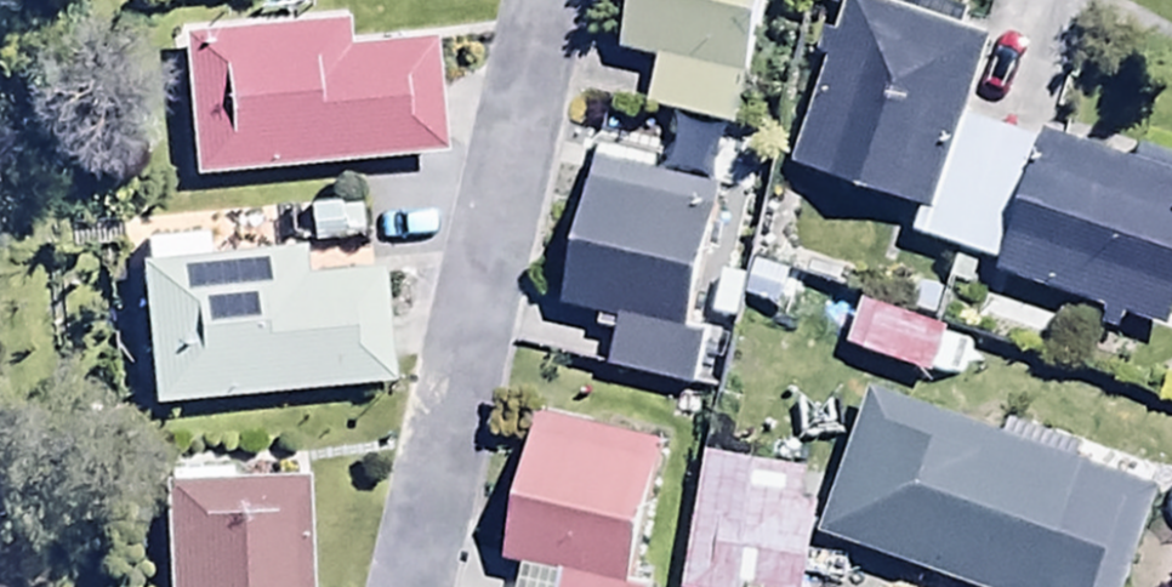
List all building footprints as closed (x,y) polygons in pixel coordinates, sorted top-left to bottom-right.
[(757,0),(626,0),(615,42),(654,52),(642,96),(726,118),(757,0)] [(902,0),(843,0),(791,164),(922,206),(955,102),(980,25),(902,0)] [(187,171),(433,150),(423,37),(344,44),(342,17),(175,31),(187,171)] [(922,206),(913,231),(994,257),(991,269),(1165,326),(1171,305),(1171,172),(955,102),(922,206)] [(713,182),(593,156),(561,300),(609,311),(600,356),(691,376),(703,322),(683,317),(713,182)] [(800,183),(777,247),(849,273),(872,210),(800,183)] [(133,260),(143,396),(388,378),(379,264),(300,270),(298,247),(202,254),(201,229),(143,233),(145,259),(133,260)] [(945,326),(824,281),(816,305),(855,319),(849,338),(930,368),(945,326)] [(869,378),(816,517),(1002,586),(1124,586),(1161,488),(869,378)] [(534,406),(499,554),(512,557),(504,586),(646,586),(648,578),(628,574),(661,435),(534,406)] [(701,433),(678,586),(680,586),(799,586),(820,452),(701,433)] [(302,462),(157,465),(160,586),(305,586),(302,462)]
